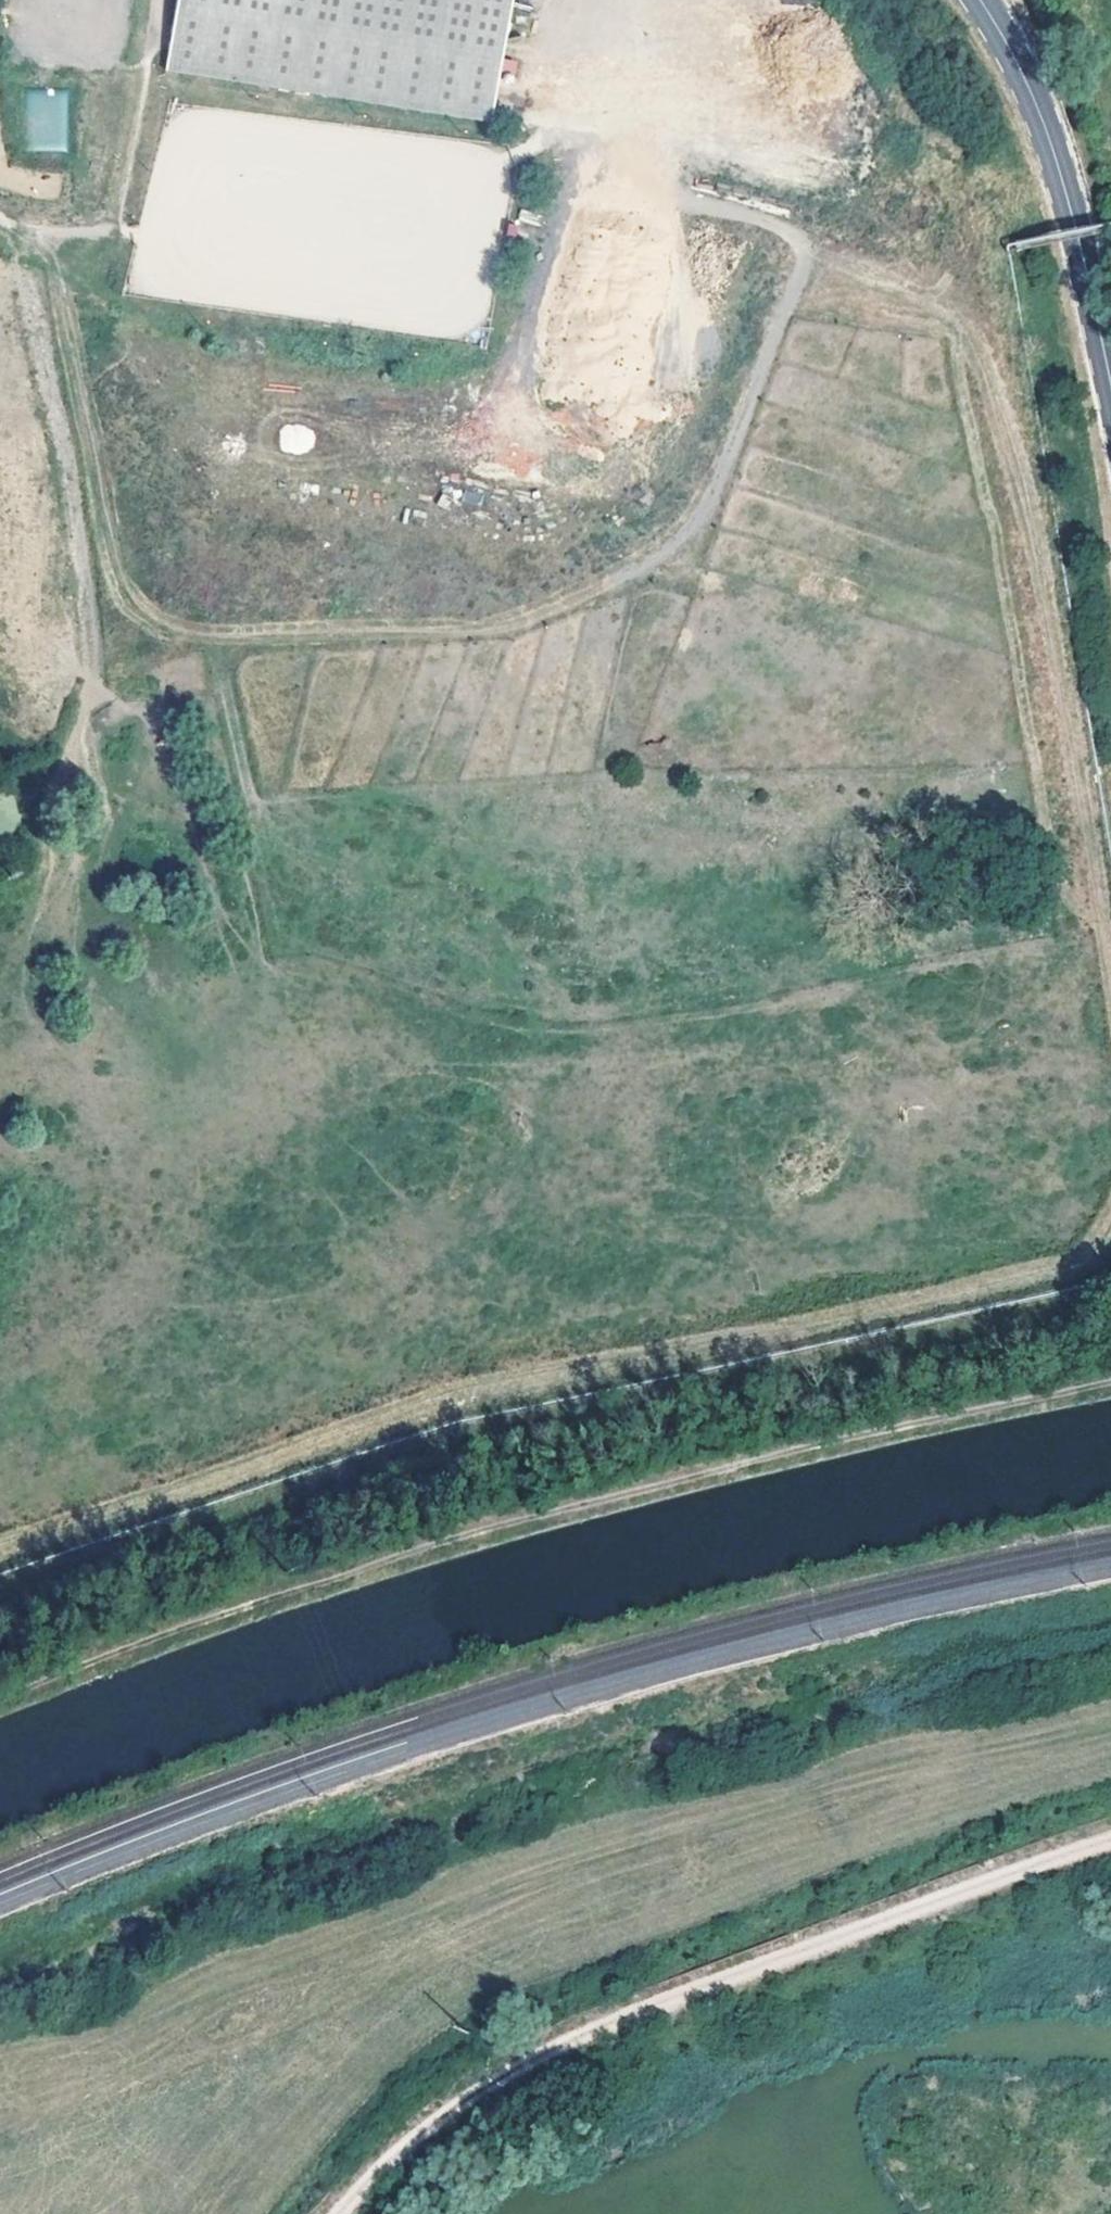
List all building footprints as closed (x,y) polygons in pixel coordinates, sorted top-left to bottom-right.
[(168,63),(490,114),(507,0),(179,0),(168,63)] [(25,90),(26,152),(68,151),(67,89),(25,90)] [(237,301),(237,313),(310,312),(309,268),(273,268),(273,300),(237,301)] [(279,427),(282,453),(314,450),(311,424),(279,427)]
